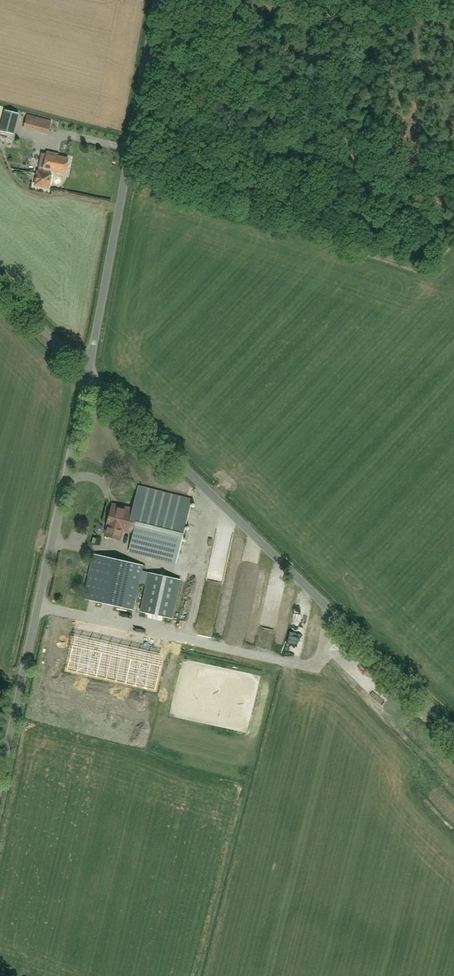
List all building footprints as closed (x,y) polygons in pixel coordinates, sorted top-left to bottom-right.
[(3,110),(0,122),(0,131),(12,135),(18,114),(3,110)] [(47,135),(50,123),(27,117),(24,128),(47,135)] [(47,152),(44,169),(39,168),(36,185),(49,188),(52,171),(66,173),(69,158),(58,156),(59,154),(47,152)] [(176,563),(191,499),(138,488),(132,511),(112,506),(106,528),(107,528),(105,538),(120,541),(122,532),(133,534),(129,552),(176,563)] [(209,583),(224,586),(235,529),(220,526),(209,583)] [(171,619),(180,580),(141,571),(142,566),(93,554),(83,599),(132,610),(138,584),(146,586),(140,612),(171,619)] [(339,656),(336,661),(348,668),(352,663),(339,656)] [(374,675),(364,681),(374,694),(383,688),(374,675)]
